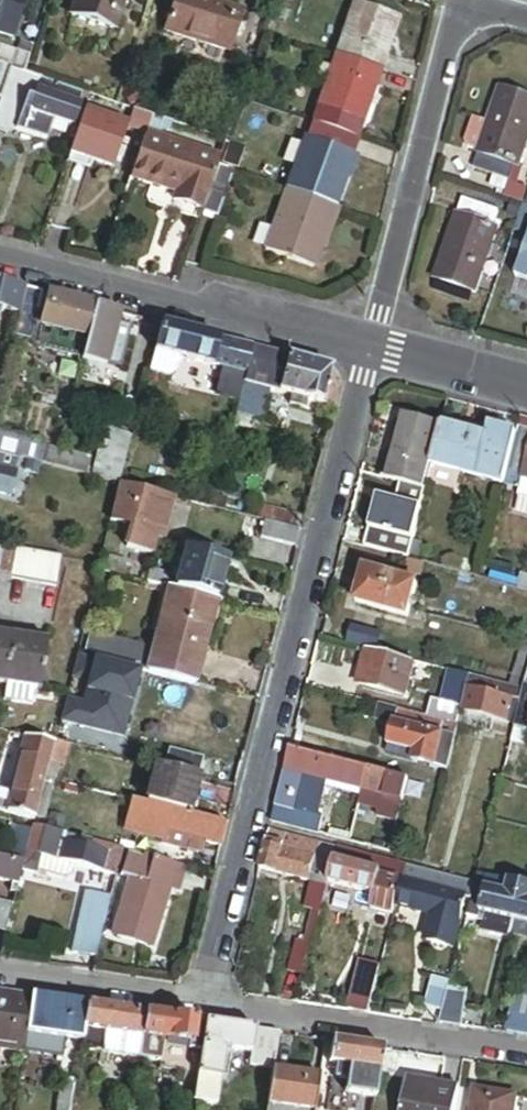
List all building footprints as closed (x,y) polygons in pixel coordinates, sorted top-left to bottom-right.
[(14,43),(27,0),(0,0),(0,39),(14,43)] [(72,20),(116,35),(127,0),(78,0),(72,20)] [(166,34),(244,60),(257,22),(194,0),(177,0),(166,34)] [(335,63),(380,78),(399,23),(354,8),(335,63)] [(23,76),(28,59),(0,50),(0,68),(13,73),(23,76)] [(362,131),(380,78),(335,63),(330,76),(323,97),(317,115),(362,131)] [(3,104),(9,84),(13,73),(0,68),(0,103),(3,104)] [(330,76),(312,70),(305,91),(323,97),(330,76)] [(43,83),(26,77),(22,88),(21,92),(24,93),(38,98),(39,93),(43,83)] [(0,112),(0,135),(9,138),(11,131),(24,93),(21,92),(22,88),(9,84),(3,104),(0,112)] [(517,164),(521,165),(526,148),(526,99),(503,91),(482,152),(517,164)] [(24,93),(11,131),(25,136),(31,116),(38,98),(24,93)] [(79,106),(39,93),(38,98),(31,116),(54,124),(69,129),(71,130),(79,107),(79,106)] [(117,175),(129,137),(132,129),(87,114),(72,160),(97,169),(117,175)] [(153,120),(137,114),(132,129),(129,137),(146,143),(148,137),(153,120)] [(362,131),(317,115),(311,132),(356,148),(362,131)] [(54,124),(31,116),(25,136),(48,143),(51,134),(54,124)] [(69,129),(54,124),(51,134),(66,138),(69,129)] [(305,147),(350,163),(356,148),(311,132),(305,147)] [(173,205),(203,215),(216,177),(221,161),(148,137),(146,143),(132,183),(175,197),(173,205)] [(332,216),(350,163),(305,147),(287,201),(332,216)] [(512,180),(517,164),(482,152),(477,167),(498,175),(512,180)] [(72,160),(68,170),(94,178),(97,169),(72,160)] [(512,180),(498,175),(493,187),(507,192),(512,180)] [(230,181),(216,177),(203,215),(217,220),(230,181)] [(526,202),(515,198),(510,213),(521,217),(526,202)] [(460,215),(494,227),(500,211),(466,199),(460,215)] [(311,278),(332,216),(287,201),(266,262),(311,278)] [(499,228),(494,227),(460,215),(438,279),(476,292),(499,228)] [(0,286),(0,312),(19,317),(25,292),(0,286)] [(94,311),(25,292),(19,317),(13,337),(25,340),(27,341),(29,344),(32,346),(35,347),(38,349),(42,350),(81,361),(91,324),(94,311)] [(119,317),(94,311),(91,324),(116,331),(119,317)] [(116,331),(91,324),(81,361),(81,363),(106,369),(116,331)] [(218,342),(164,328),(157,353),(180,359),(211,368),(218,342)] [(218,342),(211,368),(230,372),(236,347),(218,342)] [(236,347),(230,372),(246,377),(253,351),(236,347)] [(253,351),(246,377),(243,388),(260,392),(266,370),(284,375),(287,360),(253,351)] [(180,359),(157,353),(151,376),(167,381),(175,376),(180,359)] [(330,371),(287,360),(284,375),(278,397),(321,408),(330,373),(330,371)] [(278,397),(284,375),(266,370),(260,392),(264,393),(278,397)] [(246,377),(230,372),(224,396),(240,400),(243,388),(246,377)] [(340,387),(330,373),(321,408),(334,411),(340,387)] [(243,388),(240,400),(236,413),(257,419),(264,393),(260,392),(243,388)] [(321,408),(278,397),(276,404),(319,415),(321,408)] [(405,419),(389,482),(392,482),(426,491),(432,468),(442,429),(405,419)] [(522,420),(519,432),(526,434),(526,421),(522,420)] [(489,441),(442,429),(432,468),(479,480),(489,441)] [(491,432),(489,441),(479,480),(505,487),(505,485),(510,468),(517,439),(491,432)] [(519,432),(517,439),(510,468),(525,472),(526,463),(526,434),(519,432)] [(58,454),(54,470),(116,486),(127,440),(103,434),(95,463),(58,454)] [(3,457),(24,463),(36,466),(40,449),(0,439),(0,456),(3,457)] [(58,454),(40,449),(36,466),(54,470),(58,454)] [(21,474),(24,463),(3,457),(3,460),(0,469),(10,471),(21,474)] [(525,472),(510,468),(505,485),(520,489),(525,472)] [(3,498),(5,491),(10,471),(0,469),(0,498),(3,498)] [(127,474),(123,488),(130,490),(137,492),(140,478),(127,474)] [(175,487),(140,478),(137,492),(146,494),(163,499),(171,501),(175,487)] [(426,491),(392,482),(390,492),(397,494),(403,495),(400,506),(394,504),(377,500),(369,531),(413,542),(426,491)] [(123,488),(120,488),(114,511),(124,514),(130,490),(123,488)] [(130,490),(124,514),(123,516),(139,520),(146,494),(137,492),(130,490)] [(12,492),(5,491),(3,498),(10,500),(12,492)] [(146,494),(139,520),(131,550),(148,555),(152,539),(161,505),(163,499),(146,494)] [(403,495),(397,494),(394,504),(400,506),(403,495)] [(161,505),(152,539),(160,541),(169,507),(161,505)] [(259,510),(255,524),(264,526),(298,535),(302,536),(305,522),(259,510)] [(298,535),(264,526),(259,543),(294,552),(298,535)] [(369,531),(364,551),(405,562),(408,562),(413,542),(369,531)] [(10,583),(15,553),(1,551),(0,554),(0,581),(10,583)] [(10,583),(25,586),(30,556),(15,553),(10,583)] [(175,594),(216,605),(227,565),(185,555),(175,594)] [(25,586),(40,588),(45,559),(30,556),(25,586)] [(122,577),(126,563),(106,558),(102,572),(122,577)] [(54,591),(60,562),(45,559),(40,588),(54,591)] [(408,562),(405,562),(402,575),(423,580),(427,567),(408,562)] [(366,573),(357,607),(409,620),(418,586),(366,573)] [(514,590),(526,593),(526,576),(518,574),(514,590)] [(150,575),(147,587),(161,590),(169,592),(172,580),(150,575)] [(169,592),(161,590),(149,635),(157,637),(169,592)] [(194,690),(216,605),(175,594),(169,592),(157,637),(152,657),(147,678),(194,690)] [(379,655),(383,636),(354,629),(349,647),(379,655)] [(3,639),(0,658),(0,690),(9,692),(30,694),(37,643),(3,639)] [(136,675),(147,678),(152,657),(88,640),(84,657),(137,671),(136,675)] [(48,645),(37,643),(30,694),(41,696),(48,645)] [(415,665),(367,653),(358,686),(407,698),(415,665)] [(92,664),(76,660),(54,746),(61,747),(63,739),(61,738),(71,699),(76,701),(68,733),(74,734),(75,730),(99,737),(112,689),(88,683),(92,664)] [(472,680),(456,676),(448,707),(464,711),(469,691),(472,680)] [(507,725),(513,702),(469,691),(464,711),(463,714),(468,715),(495,722),(507,725)] [(30,694),(9,692),(7,706),(28,709),(30,694)] [(517,699),(513,702),(507,725),(516,728),(521,708),(523,701),(517,699)] [(435,703),(430,721),(460,728),(463,714),(464,711),(448,707),(435,703)] [(521,708),(516,728),(516,731),(526,734),(526,710),(521,708)] [(492,734),(495,722),(468,715),(465,727),(492,734)] [(444,737),(396,725),(390,747),(416,754),(414,761),(437,767),(444,737)] [(516,731),(512,744),(526,748),(526,734),(516,731)] [(444,737),(437,767),(450,770),(457,740),(444,737)] [(325,745),(297,738),(293,753),(321,760),(325,745)] [(49,768),(53,750),(24,743),(12,796),(35,803),(44,769),(48,770),(49,768)] [(61,747),(54,746),(53,750),(49,768),(61,771),(66,749),(61,747)] [(416,754),(390,747),(388,755),(414,761),(416,754)] [(321,760),(293,753),(288,775),(308,780),(328,785),(334,763),(321,760)] [(372,773),(334,763),(328,785),(366,795),(372,773)] [(187,819),(196,781),(154,770),(145,808),(187,819)] [(411,783),(372,773),(366,795),(405,805),(411,783)] [(308,780),(288,775),(279,808),(300,813),(305,791),(308,780)] [(328,785),(308,780),(305,791),(326,796),(328,785)] [(326,796),(363,806),(366,795),(328,785),(326,796)] [(12,796),(0,794),(0,815),(7,817),(12,796)] [(400,827),(405,805),(366,795),(363,806),(362,811),(382,816),(381,822),(400,827)] [(35,803),(12,796),(7,817),(35,824),(40,804),(35,803)] [(222,851),(227,829),(187,819),(145,808),(138,806),(135,819),(147,821),(144,831),(177,839),(193,843),(206,847),(222,851)] [(299,815),(300,813),(279,808),(275,825),(316,835),(320,821),(299,815)] [(29,858),(27,857),(24,869),(22,874),(37,877),(41,861),(60,866),(65,847),(67,839),(36,831),(29,858)] [(177,839),(144,831),(142,839),(175,847),(177,839)] [(355,837),(330,831),(328,839),(353,845),(355,837)] [(322,846),(273,833),(270,845),(319,858),(322,846)] [(98,847),(67,839),(65,847),(97,855),(98,847)] [(376,852),(393,856),(396,846),(378,841),(376,852)] [(206,847),(193,843),(192,849),(205,853),(206,847)] [(270,845),(262,874),(311,886),(318,859),(319,858),(270,845)] [(337,864),(337,863),(341,850),(322,846),(319,858),(318,859),(337,864)] [(60,866),(118,880),(125,854),(98,847),(97,855),(65,847),(60,866)] [(384,875),(387,862),(341,850),(337,863),(384,875)] [(155,862),(130,856),(123,881),(129,882),(133,884),(135,879),(150,883),(155,862)] [(330,891),(331,887),(337,864),(318,859),(311,886),(316,888),(330,891)] [(184,894),(190,871),(155,862),(150,883),(172,889),(172,891),(184,894)] [(399,907),(409,868),(387,862),(384,875),(378,899),(377,899),(374,909),(397,915),(399,907)] [(331,887),(377,899),(378,899),(384,875),(337,863),(337,864),(331,887)] [(13,867),(0,864),(0,875),(11,878),(13,867)] [(22,874),(24,869),(13,867),(11,878),(21,880),(22,874)] [(476,885),(409,868),(399,907),(431,915),(460,922),(466,899),(472,901),(476,885)] [(21,880),(11,878),(0,875),(0,887),(11,890),(9,897),(16,899),(21,880)] [(479,875),(476,885),(472,901),(468,917),(489,922),(486,934),(511,940),(512,936),(515,922),(481,914),(487,890),(521,898),(524,886),(479,875)] [(163,926),(172,891),(172,889),(150,883),(135,879),(133,884),(125,916),(127,917),(157,924),(163,926)] [(125,916),(133,884),(129,882),(121,915),(125,916)] [(291,971),(308,976),(330,891),(316,888),(311,908),(315,914),(317,914),(309,943),(298,941),(291,971)] [(515,922),(521,898),(487,890),(481,914),(515,922)] [(112,903),(87,897),(73,956),(98,962),(112,903)] [(521,898),(515,922),(526,925),(526,899),(521,898)] [(460,922),(431,915),(425,941),(460,950),(468,917),(472,901),(466,899),(460,922)] [(6,940),(12,914),(0,911),(0,939),(6,940)] [(114,942),(120,943),(127,917),(125,916),(121,915),(114,942)] [(120,943),(150,951),(157,924),(127,917),(120,943)] [(515,922),(512,936),(526,940),(526,925),(515,922)] [(156,953),(163,926),(157,924),(150,951),(156,953)] [(450,985),(450,984),(431,979),(424,1010),(443,1014),(450,985)] [(470,990),(450,985),(443,1014),(439,1027),(460,1029),(470,990)] [(511,1037),(526,1039),(526,986),(522,985),(511,1037)] [(0,998),(0,1057),(23,1060),(24,1058),(27,1038),(32,1003),(0,998)] [(86,1011),(32,1003),(27,1038),(59,1043),(81,1046),(83,1035),(86,1011)] [(136,1018),(86,1011),(83,1035),(105,1038),(133,1042),(136,1018)] [(146,1019),(136,1018),(133,1042),(142,1043),(146,1019)] [(195,1026),(146,1019),(142,1043),(164,1047),(189,1050),(191,1050),(195,1026)] [(206,1028),(195,1026),(191,1050),(189,1050),(188,1056),(202,1058),(206,1028)] [(254,1035),(206,1028),(202,1058),(199,1080),(221,1083),(225,1054),(251,1058),(254,1035)] [(105,1038),(83,1035),(81,1046),(80,1054),(102,1058),(105,1038)] [(268,1037),(254,1035),(251,1058),(265,1060),(268,1037)] [(278,1038),(268,1037),(265,1060),(275,1061),(278,1038)] [(27,1038),(24,1058),(57,1063),(59,1043),(27,1038)] [(133,1042),(105,1038),(102,1058),(139,1063),(142,1043),(133,1042)] [(164,1047),(142,1043),(139,1063),(139,1067),(161,1070),(164,1047)] [(383,1054),(333,1046),(330,1066),(335,1067),(351,1069),(380,1074),(383,1054)] [(351,1069),(335,1067),(332,1085),(348,1087),(351,1069)] [(346,1099),(375,1103),(380,1074),(351,1069),(348,1087),(346,1099)] [(271,1109),(315,1109),(319,1080),(273,1073),(268,1109),(271,1109)] [(221,1083),(199,1080),(195,1103),(217,1106),(221,1083)] [(76,1087),(63,1084),(60,1109),(72,1109),(76,1087)] [(448,1092),(406,1084),(402,1109),(445,1109),(448,1092)] [(448,1092),(445,1109),(455,1109),(458,1093),(448,1092)] [(471,1109),(514,1109),(515,1102),(473,1095),(471,1109)]
